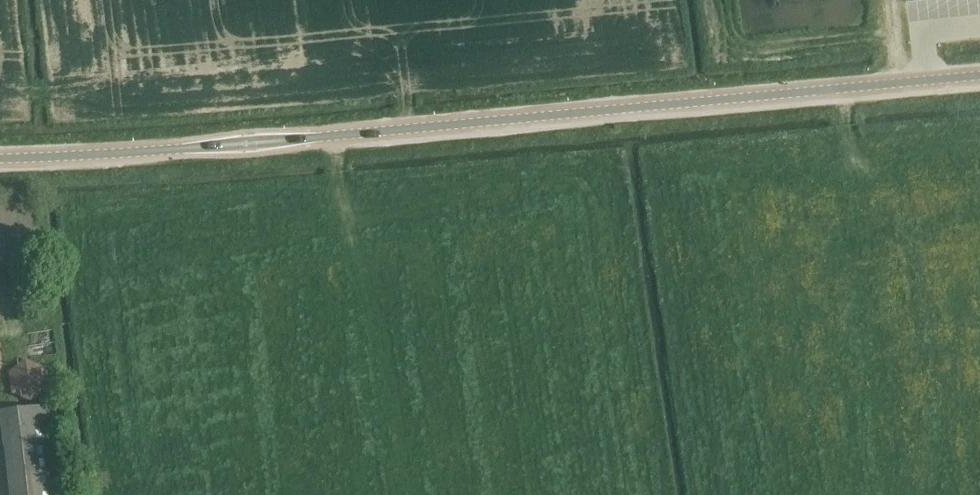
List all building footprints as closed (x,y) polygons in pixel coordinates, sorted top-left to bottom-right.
[(46,361),(6,369),(12,399),(53,391),(46,361)] [(0,411),(0,426),(8,494),(64,494),(53,405),(0,411)]
